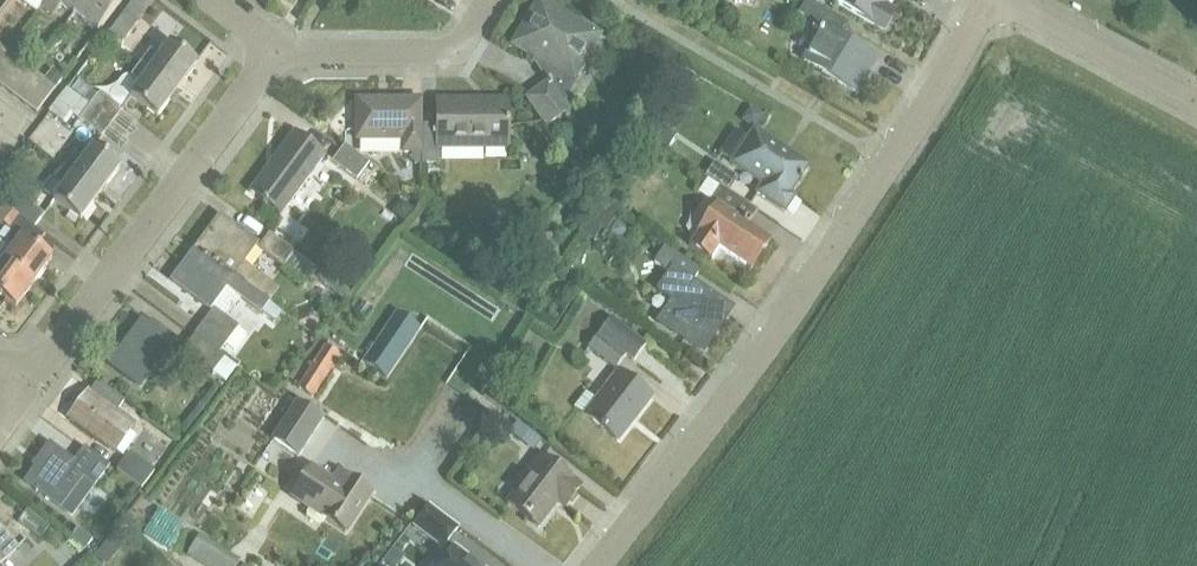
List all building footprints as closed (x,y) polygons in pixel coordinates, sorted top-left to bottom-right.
[(37,14),(40,9),(47,0),(19,0),(37,14)] [(40,9),(52,19),(61,7),(73,16),(85,0),(47,0),(40,9)] [(73,16),(97,34),(123,1),(122,0),(85,0),(73,16)] [(832,2),(885,32),(895,14),(885,8),(889,0),(829,0),(832,2)] [(878,63),(838,39),(845,26),(805,2),(796,16),(813,26),(812,29),(820,34),(803,62),(858,95),(878,63)] [(562,102),(598,39),(539,5),(514,48),(546,67),(541,76),(548,86),(527,102),(548,130),(571,113),(562,102)] [(121,47),(138,24),(125,14),(108,37),(121,47)] [(141,68),(176,94),(196,67),(170,48),(160,62),(150,55),(141,68)] [(0,63),(0,87),(1,87),(19,62),(7,53),(0,63)] [(31,71),(19,62),(1,87),(13,96),(31,71)] [(176,94),(141,68),(133,79),(128,78),(122,80),(111,95),(111,102),(123,111),(130,101),(156,120),(176,94)] [(51,70),(43,80),(56,89),(63,79),(51,70)] [(31,71),(13,96),(25,105),(43,80),(31,71)] [(683,71),(676,83),(689,90),(696,79),(683,71)] [(56,89),(43,80),(25,105),(37,114),(56,89)] [(67,90),(49,113),(65,125),(72,116),(80,122),(103,139),(113,125),(91,108),(85,103),(67,90)] [(85,103),(91,108),(113,125),(122,113),(99,96),(98,98),(92,94),(85,103)] [(405,101),(357,101),(358,142),(404,142),(404,154),(410,154),(415,166),(423,166),(423,127),(423,101),(405,101)] [(438,127),(423,127),(423,166),(440,166),(440,149),(509,149),(509,109),(485,109),(485,102),(438,103),(438,127)] [(654,123),(646,136),(667,150),(676,137),(654,123)] [(533,129),(521,129),(521,141),(533,141),(533,129)] [(794,192),(809,170),(781,152),(783,149),(755,131),(732,166),(763,186),(757,196),(785,214),(798,195),(794,192)] [(282,218),(326,159),(297,137),(272,172),(270,170),(252,195),(282,218)] [(346,148),(333,165),(357,182),(369,165),(346,148)] [(75,158),(66,171),(101,196),(120,170),(94,152),(85,165),(75,158)] [(640,160),(631,175),(642,182),(652,168),(640,160)] [(101,196),(66,171),(56,184),(65,191),(56,204),(81,222),(101,196)] [(752,272),(771,242),(750,227),(759,214),(720,189),(711,203),(717,207),(690,248),(712,263),(720,251),(752,272)] [(19,219),(35,230),(45,216),(23,200),(13,214),(19,219)] [(402,202),(393,214),(405,224),(415,211),(402,202)] [(4,226),(10,231),(19,219),(13,214),(0,204),(0,224),(4,226)] [(599,206),(580,235),(594,244),(599,236),(602,231),(607,234),(618,218),(599,206)] [(221,219),(196,251),(270,306),(279,293),(267,284),(243,266),(258,246),(221,219)] [(10,247),(0,260),(4,264),(35,286),(53,261),(37,249),(15,233),(7,245),(10,247)] [(283,268),(293,255),(270,238),(260,251),(283,268)] [(665,250),(655,265),(671,275),(660,291),(675,301),(660,324),(704,353),(729,316),(722,311),(725,305),(693,284),(701,273),(665,250)] [(196,251),(172,283),(210,311),(214,314),(223,321),(223,320),(238,298),(250,307),(262,316),(270,306),(258,297),(196,251)] [(0,260),(0,297),(17,310),(34,286),(0,260)] [(599,284),(595,287),(595,292),(599,295),(603,292),(603,287),(599,284)] [(270,306),(262,316),(275,326),(283,316),(270,306)] [(214,314),(195,339),(218,356),(237,331),(223,320),(223,321),(214,314)] [(397,315),(363,367),(389,383),(423,332),(397,315)] [(635,364),(647,347),(612,320),(589,351),(617,372),(627,358),(635,364)] [(140,389),(175,342),(164,333),(161,337),(142,323),(113,362),(128,373),(125,378),(140,389)] [(223,360),(218,356),(195,339),(184,353),(212,375),(223,360)] [(325,347),(299,390),(314,400),(341,357),(325,347)] [(213,375),(225,384),(236,370),(224,361),(213,375)] [(598,403),(586,419),(618,443),(652,399),(620,374),(598,403)] [(96,386),(90,394),(89,394),(69,421),(115,455),(135,428),(117,415),(124,403),(101,385),(99,388),(96,386)] [(314,434),(323,421),(308,411),(297,404),(272,441),(283,449),(298,458),(314,434)] [(519,422),(512,434),(541,451),(548,439),(519,422)] [(72,518),(94,486),(108,468),(86,451),(75,465),(50,447),(35,466),(38,468),(26,483),(60,509),(72,518)] [(142,491),(155,474),(130,456),(117,472),(142,491)] [(566,508),(580,489),(543,460),(508,505),(538,528),(558,502),(566,508)] [(313,469),(298,492),(318,505),(313,513),(346,535),(372,495),(340,475),(335,483),(313,469)] [(147,535),(172,551),(190,523),(165,507),(147,535)] [(415,527),(414,528),(443,549),(451,538),(458,530),(458,529),(442,517),(430,508),(429,508),(423,516),(415,527)] [(123,526),(119,531),(125,536),(130,532),(123,526)] [(73,542),(85,551),(93,541),(81,532),(73,542)] [(17,551),(0,533),(0,558),(4,563),(17,551)] [(112,536),(103,547),(116,557),(125,546),(112,536)] [(189,557),(202,565),(237,565),(240,562),(201,537),(189,557)] [(456,549),(455,549),(442,565),(477,565),(456,549)] [(385,562),(390,565),(396,565),(403,557),(394,550),(385,562)]
